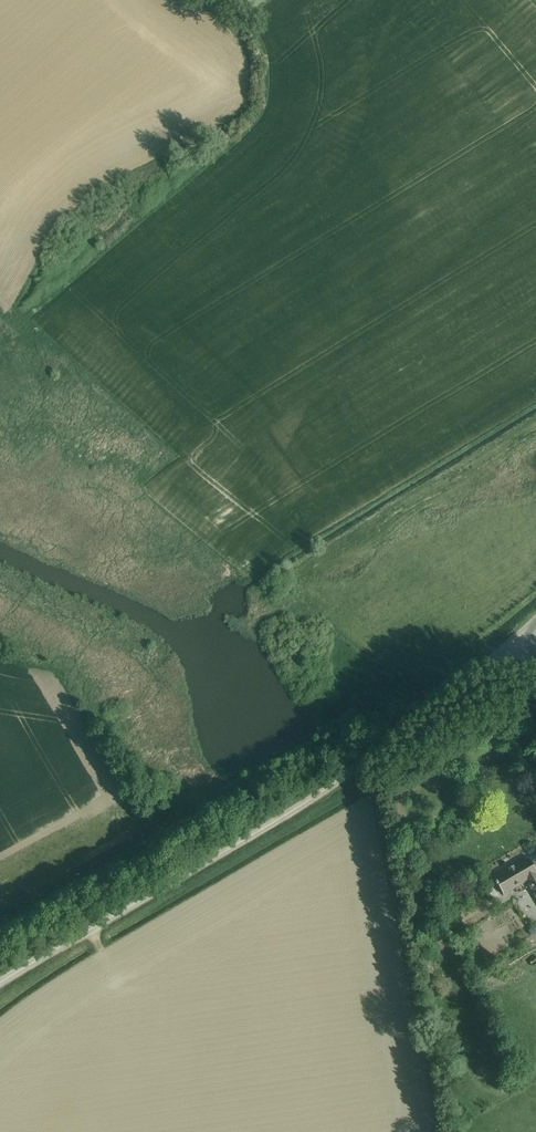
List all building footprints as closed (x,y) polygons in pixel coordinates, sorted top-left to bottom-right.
[(493,877),(503,894),(526,881),(535,898),(535,870),(528,857),(493,877)] [(430,936),(441,958),(448,954),(437,932),(430,936)]
